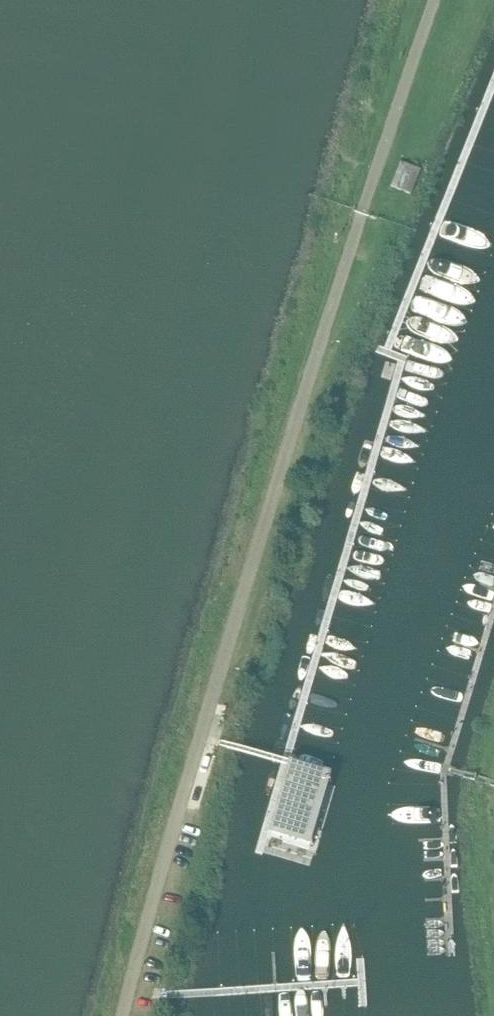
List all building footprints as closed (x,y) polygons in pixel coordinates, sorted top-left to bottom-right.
[(391,187),(413,195),(423,169),(401,161),(391,187)] [(268,837),(308,849),(330,773),(290,761),(268,837)]
